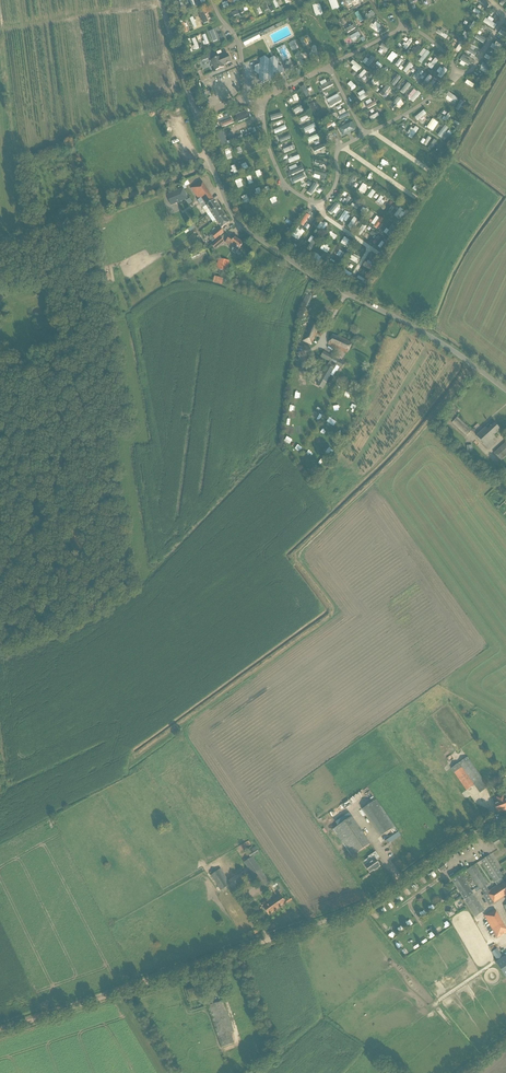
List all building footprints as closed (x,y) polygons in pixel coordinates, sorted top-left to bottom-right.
[(478,3),(487,9),(490,4),(483,0),(480,0),(478,3)] [(360,22),(364,20),(358,11),(355,13),(360,22)] [(368,21),(376,15),(373,11),(365,16),(368,21)] [(200,15),(204,24),(209,22),(205,13),(200,15)] [(483,22),(494,28),(497,25),(486,18),(483,22)] [(346,29),(349,33),(356,28),(354,24),(346,29)] [(356,38),(361,35),(358,31),(349,36),(352,42),(357,39),(356,38)] [(466,31),(462,37),(467,40),(470,34),(466,31)] [(260,38),(258,33),(242,41),(245,46),(260,38)] [(409,39),(404,48),(407,50),(412,41),(409,39)] [(462,48),(466,42),(462,40),(457,49),(459,50),(461,47),(462,48)] [(493,43),(490,47),(500,53),(502,50),(493,43)] [(423,56),(420,60),(422,62),(429,54),(425,50),(421,54),(423,56)] [(227,54),(215,59),(210,61),(212,66),(210,66),(210,67),(213,66),(215,71),(224,67),(223,64),(225,63),(226,64),(231,62),(227,54)] [(264,56),(260,59),(259,64),(255,67),(254,72),(259,75),(259,80),(263,83),(268,81),(272,84),(277,81),(277,76),(282,73),(282,68),(278,65),(278,60),(274,57),(269,59),(264,56)] [(432,69),(438,60),(434,57),(428,67),(432,69)] [(353,61),(351,64),(360,70),(362,67),(353,61)] [(486,73),(490,66),(483,63),(479,70),(486,73)] [(439,73),(438,75),(441,78),(447,71),(441,66),(437,71),(439,73)] [(396,75),(390,84),(395,87),(400,77),(396,75)] [(430,75),(421,83),(425,87),(434,79),(430,75)] [(323,90),(333,85),(332,81),(321,86),(323,90)] [(404,94),(411,85),(407,82),(400,91),(404,94)] [(305,85),(301,87),(306,97),(310,95),(305,85)] [(387,85),(380,94),(383,96),(390,88),(387,85)] [(361,100),(369,96),(365,89),(357,94),(361,100)] [(331,107),(342,101),(338,94),(327,99),(331,107)] [(445,98),(450,103),(454,98),(448,94),(445,98)] [(377,104),(375,100),(372,102),(370,99),(363,104),(367,110),(377,104)] [(295,114),(304,109),(301,105),(293,110),(295,114)] [(316,118),(324,114),(322,109),(313,113),(316,118)] [(337,112),(341,119),(349,115),(348,111),(346,112),(345,109),(337,112)] [(414,117),(417,120),(420,118),(422,121),(425,118),(423,116),(426,114),(424,110),(414,117)] [(238,122),(248,118),(245,111),(235,115),(238,122)] [(221,127),(234,124),(231,114),(223,117),(222,114),(217,115),(221,127)] [(430,130),(436,121),(432,118),(426,127),(430,130)] [(351,122),(339,129),(343,136),(355,130),(351,122)] [(310,134),(315,131),(314,127),(316,127),(315,124),(303,128),(305,132),(308,131),(310,134)] [(286,125),(274,130),(275,134),(287,129),(286,125)] [(413,137),(419,129),(415,126),(409,134),(413,137)] [(224,131),(216,133),(219,147),(228,145),(224,131)] [(309,143),(320,138),(318,134),(307,138),(309,143)] [(382,141),(376,147),(380,151),(386,145),(382,141)] [(323,143),(313,149),(314,152),(325,146),(323,143)] [(283,149),(284,153),(295,149),(294,145),(283,149)] [(388,147),(384,154),(389,156),(393,150),(388,147)] [(324,167),(325,162),(316,160),(314,168),(317,168),(318,166),(324,167)] [(383,172),(391,175),(392,172),(389,171),(392,165),(386,163),(383,172)] [(291,175),(304,171),(303,166),(290,170),(291,175)] [(397,180),(400,174),(395,171),(392,178),(397,180)] [(349,184),(353,186),(357,179),(352,176),(349,184)] [(191,188),(194,193),(199,199),(208,192),(201,181),(191,188)] [(364,188),(366,185),(363,183),(358,191),(365,194),(367,190),(364,188)] [(187,199),(183,189),(167,196),(171,205),(187,199)] [(208,192),(199,199),(204,207),(203,208),(207,215),(219,207),(208,192)] [(249,193),(243,195),(246,203),(252,201),(249,193)] [(382,200),(384,198),(381,195),(376,203),(382,207),(385,202),(382,200)] [(347,205),(351,197),(348,196),(346,200),(344,199),(342,202),(347,205)] [(338,205),(334,210),(331,208),(329,211),(336,216),(342,207),(338,205)] [(224,215),(219,207),(207,215),(213,222),(216,220),(224,215)] [(398,218),(399,217),(402,219),(405,213),(402,211),(404,209),(400,207),(394,216),(398,218)] [(224,215),(216,220),(221,228),(229,222),(224,215)] [(376,215),(371,224),(378,228),(383,219),(376,215)] [(354,224),(357,219),(353,216),(348,226),(354,230),(357,225),(354,224)] [(327,225),(322,221),(317,229),(323,232),(327,225)] [(292,236),(298,240),(305,230),(299,226),(292,236)] [(366,238),(371,229),(368,227),(363,236),(366,238)] [(220,228),(212,235),(215,239),(223,232),(220,228)] [(328,235),(334,240),(337,235),(331,231),(328,235)] [(306,245),(304,245),(302,248),(310,253),(317,239),(311,236),(306,245)] [(229,237),(226,241),(225,243),(229,246),(230,244),(235,247),(232,251),(236,253),(243,243),(235,237),(233,240),(229,237)] [(348,247),(352,241),(344,237),(341,242),(348,247)] [(220,238),(211,245),(215,249),(224,242),(220,238)] [(323,244),(320,249),(327,254),(331,249),(323,244)] [(338,249),(334,254),(342,258),(345,253),(338,249)] [(316,253),(312,260),(318,263),(322,257),(316,253)] [(226,271),(227,264),(218,263),(217,269),(226,271)] [(213,282),(222,284),(224,279),(214,276),(213,282)] [(306,294),(302,302),(307,305),(311,297),(306,294)] [(311,321),(309,326),(302,341),(311,345),(320,325),(311,321)] [(332,335),(330,340),(328,344),(347,353),(352,343),(345,339),(338,337),(332,335)] [(328,366),(320,379),(326,382),(330,375),(333,370),(336,365),(339,367),(341,368),(343,363),(333,357),(329,355),(326,360),(330,362),(328,366)] [(466,436),(471,431),(457,417),(452,423),(466,436)] [(489,424),(485,427),(476,436),(488,449),(495,442),(493,439),(495,437),(493,436),(500,430),(493,423),(491,425),(489,424)] [(504,443),(494,453),(501,461),(505,456),(505,442),(504,443)] [(467,756),(451,768),(466,790),(474,785),(480,793),(488,787),(467,756)] [(496,808),(498,813),(505,810),(505,796),(505,794),(496,797),(498,802),(494,803),(496,808)] [(362,809),(378,832),(381,836),(394,827),(376,800),(362,809)] [(335,822),(338,826),(333,829),(352,856),(370,844),(349,813),(335,822)] [(398,832),(387,840),(389,843),(401,835),(398,832)] [(249,856),(244,860),(253,874),(252,875),(262,890),(270,885),(252,857),(259,853),(257,850),(255,847),(247,852),(249,856)] [(365,866),(366,868),(370,873),(373,870),(374,871),(380,866),(376,860),(380,857),(376,851),(368,857),(371,862),(365,866)] [(481,861),(495,882),(501,878),(503,877),(489,856),(481,861)] [(440,872),(447,868),(443,861),(436,866),(440,872)] [(467,870),(470,874),(480,889),(488,884),(478,869),(475,865),(467,870)] [(209,873),(211,875),(221,890),(227,886),(215,869),(209,873)] [(451,880),(454,885),(464,900),(473,894),(463,879),(460,874),(451,880)] [(495,882),(498,885),(482,896),(489,906),(505,894),(505,882),(505,883),(501,878),(495,882)] [(473,894),(464,900),(475,917),(484,911),(473,894)] [(263,907),(265,911),(268,915),(286,903),(280,895),(263,907)] [(445,911),(449,917),(455,914),(452,907),(445,911)] [(484,916),(497,938),(505,933),(505,929),(495,910),(484,916)] [(445,929),(450,926),(448,920),(442,923),(445,929)] [(497,961),(496,962),(505,978),(505,956),(503,958),(497,948),(491,952),(497,961)] [(186,990),(187,993),(186,994),(187,998),(188,997),(189,1001),(200,997),(196,986),(186,990)] [(208,1006),(209,1011),(221,1048),(234,1044),(230,1033),(233,1032),(223,1001),(208,1006)]
